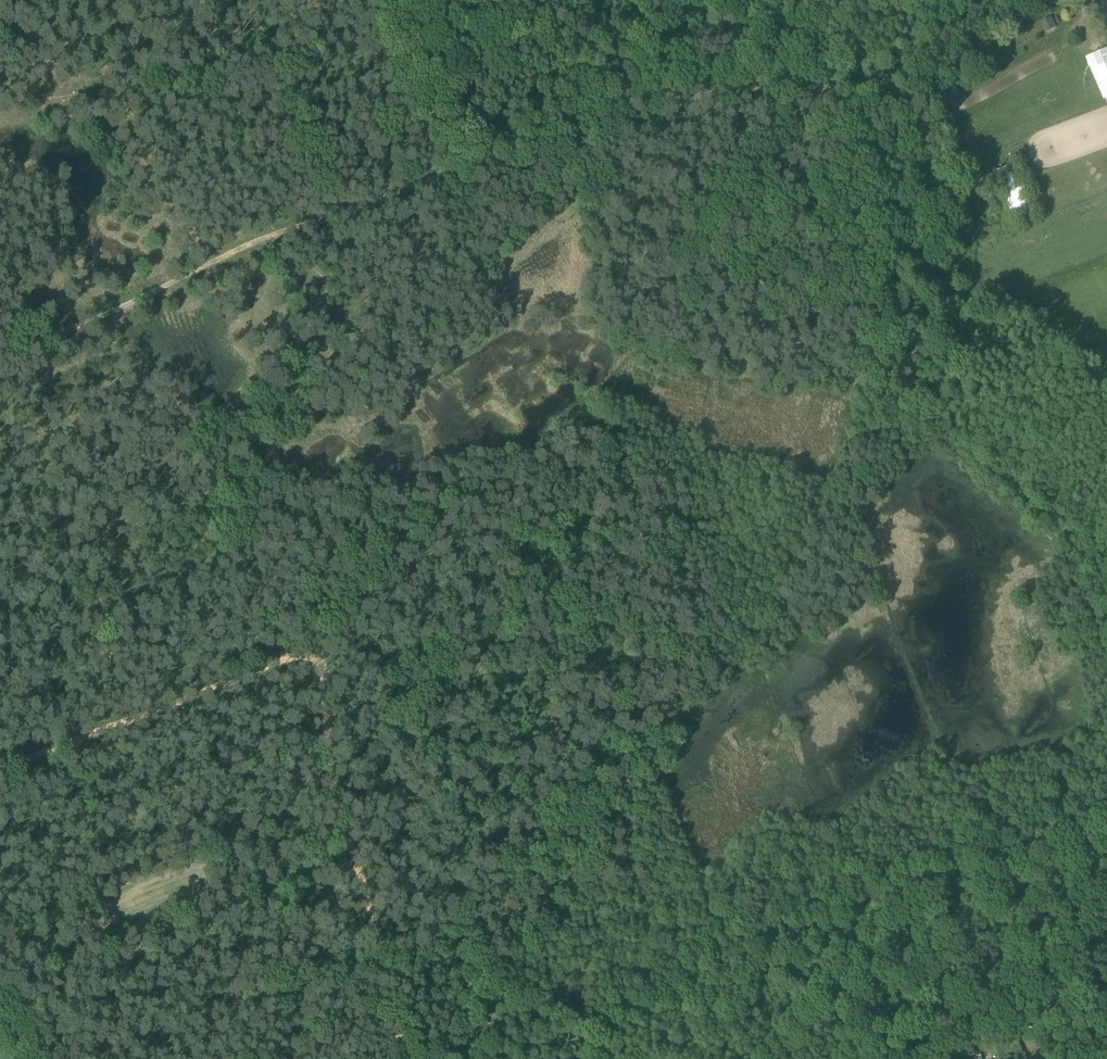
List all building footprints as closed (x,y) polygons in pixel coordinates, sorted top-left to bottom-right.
[(1041,21),(1046,32),(1056,27),(1051,16),(1041,21)] [(1105,98),(1106,97),(1106,49),(1088,58),(1105,98)] [(1016,163),(995,170),(1013,220),(1034,212),(1016,163)] [(1000,1022),(1002,1029),(1014,1025),(1011,1019),(1000,1022)]
